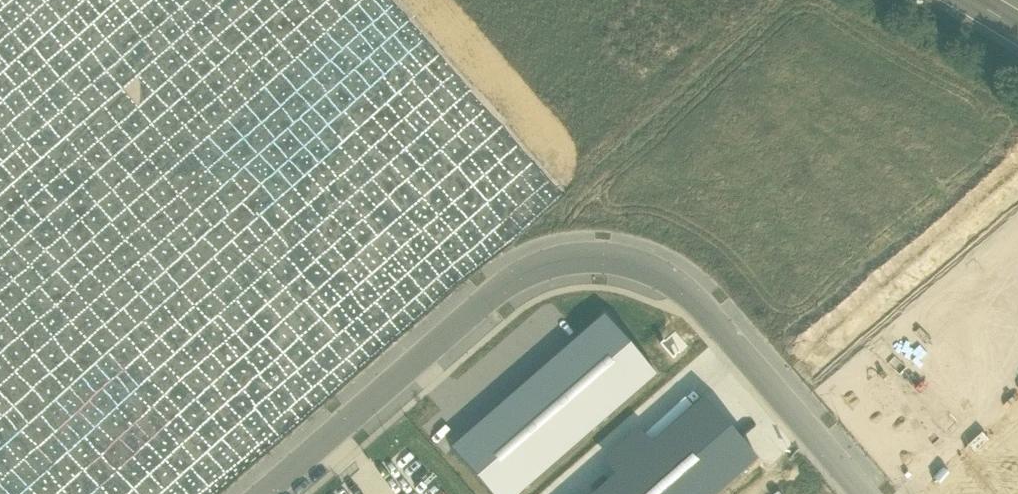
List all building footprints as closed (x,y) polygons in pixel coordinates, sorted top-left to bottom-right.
[(489,493),(522,493),(657,377),(604,317),(451,451),(489,493)]
